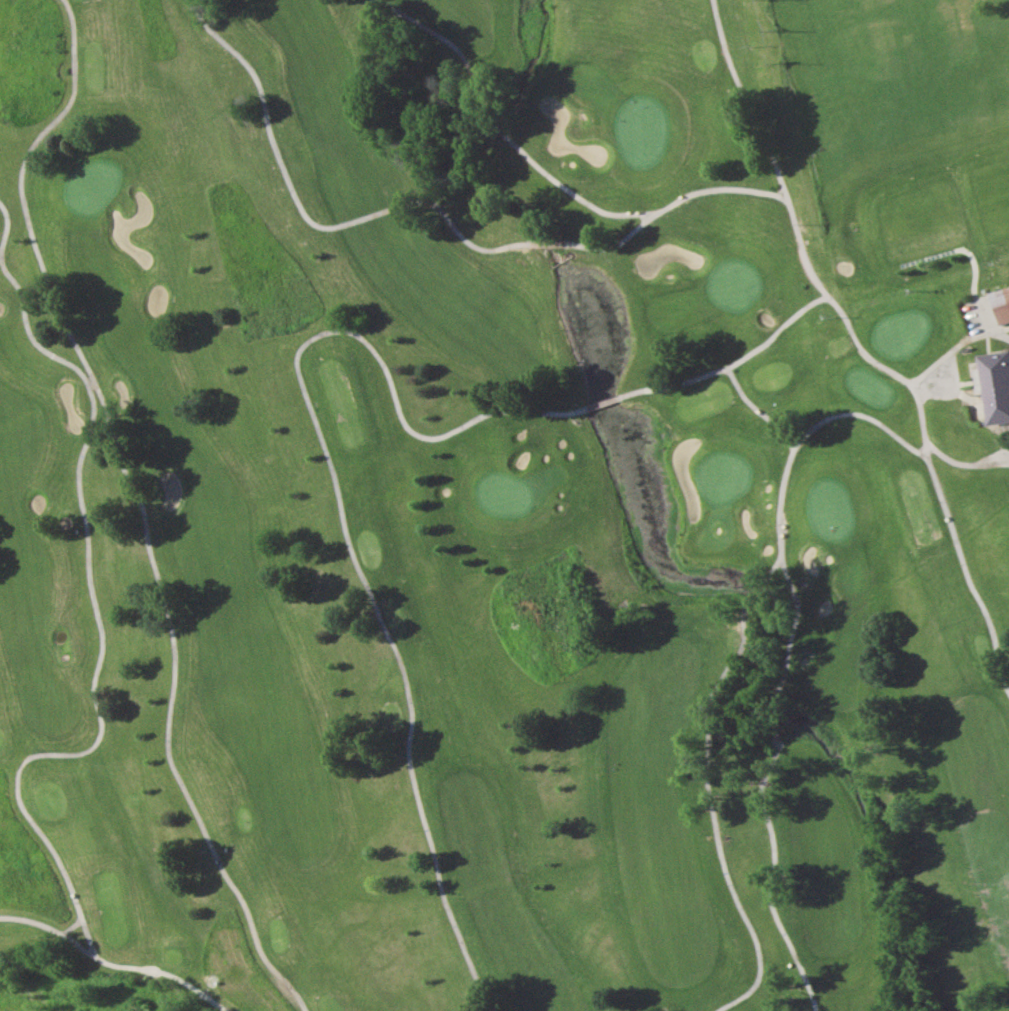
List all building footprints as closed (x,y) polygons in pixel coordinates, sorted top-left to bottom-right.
[(998,323),(1008,320),(1008,286),(991,290),(998,323)] [(977,354),(1008,349),(1008,422),(987,425),(977,354)]
